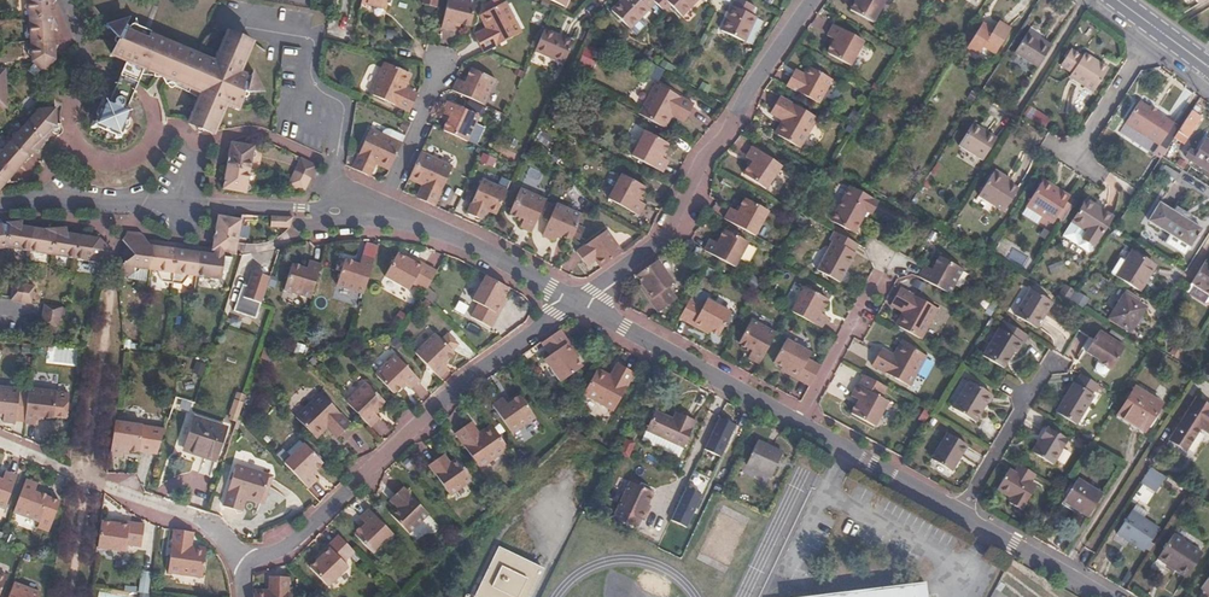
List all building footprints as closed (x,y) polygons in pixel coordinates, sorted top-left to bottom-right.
[(54,15),(55,13),(55,11),(53,8),(53,5),(56,3),(54,0),(29,0),(31,17),(54,15)] [(361,9),(372,12),(374,5),(387,8),(388,0),(363,0),(361,9)] [(434,8),(437,0),(429,0),(427,7),(434,8)] [(461,0),(451,0),(444,26),(451,28),(461,0)] [(479,1),(477,0),(461,0),(451,28),(456,29),(459,21),(473,25),(479,1)] [(560,10),(566,0),(544,0),(560,10)] [(626,28),(634,14),(645,20),(657,7),(666,17),(672,10),(683,20),(702,0),(666,0),(665,2),(662,0),(653,0),(651,2),(648,0),(637,0),(637,1),(636,0),(629,0),(614,17),(626,28)] [(739,0),(737,0),(721,31),(744,43),(757,19),(751,15),(755,7),(739,0)] [(850,9),(873,22),(884,0),(855,0),(850,9)] [(483,50),(521,32),(506,1),(483,12),(491,29),(477,36),(483,50)] [(129,13),(126,14),(125,28),(123,57),(130,61),(124,73),(141,82),(148,68),(204,94),(196,111),(194,121),(200,120),(205,121),(209,124),(213,129),(219,123),(229,105),(241,110),(247,94),(265,92),(257,72),(253,79),(243,74),(252,55),(253,42),(249,42),(245,43),(241,40),(236,35),(227,44),(218,63),(156,34),(153,31),(142,26),(141,23),(132,27),(129,20),(131,13),(129,13)] [(126,14),(109,21),(121,34),(114,52),(123,57),(125,28),(126,14)] [(634,14),(626,28),(632,34),(644,21),(645,20),(634,14)] [(32,40),(56,38),(55,27),(57,26),(54,15),(31,17),(32,40)] [(644,21),(632,34),(638,39),(650,27),(644,21)] [(863,40),(834,24),(827,35),(835,40),(828,53),(850,65),(863,40)] [(992,32),(981,25),(967,47),(978,54),(984,45),(995,53),(1009,31),(998,24),(992,32)] [(398,40),(398,31),(386,30),(386,39),(398,40)] [(575,47),(542,32),(533,53),(565,67),(575,47)] [(1013,53),(1036,67),(1050,45),(1040,39),(1038,41),(1026,33),(1013,53)] [(33,59),(46,71),(57,59),(56,38),(32,40),(33,59)] [(1070,73),(1068,77),(1091,92),(1106,70),(1097,63),(1095,66),(1089,63),(1091,60),(1082,54),(1080,57),(1069,50),(1058,66),(1070,73)] [(369,93),(409,111),(415,96),(396,87),(403,70),(384,61),(369,93)] [(786,86),(819,103),(834,75),(811,62),(804,74),(795,69),(786,86)] [(124,73),(115,67),(118,72),(123,75),(124,73)] [(455,90),(485,106),(499,82),(475,69),(467,82),(462,79),(455,90)] [(140,84),(141,82),(124,73),(123,75),(123,76),(140,84)] [(140,84),(123,76),(119,85),(137,93),(140,84)] [(8,91),(7,78),(0,78),(0,92),(8,91)] [(638,112),(661,125),(671,108),(685,116),(693,102),(655,82),(638,112)] [(137,93),(119,85),(115,94),(132,102),(137,93)] [(9,105),(8,91),(0,92),(0,105),(9,105)] [(772,111),(787,120),(778,136),(801,149),(819,118),(780,97),(772,111)] [(99,120),(131,134),(134,125),(134,120),(131,116),(133,110),(108,99),(106,103),(103,104),(101,107),(103,110),(99,120)] [(443,128),(468,140),(481,115),(450,99),(445,110),(451,113),(443,128)] [(1174,125),(1139,102),(1126,123),(1159,146),(1174,125)] [(41,107),(27,123),(46,140),(51,133),(50,132),(52,130),(55,132),(58,133),(59,135),(61,135),(63,132),(64,129),(59,121),(57,109),(49,110),(49,107),(41,107)] [(1201,117),(1192,110),(1171,142),(1174,145),(1181,135),(1187,138),(1201,117)] [(27,123),(12,140),(30,156),(37,148),(41,148),(46,140),(27,123)] [(995,140),(972,125),(958,147),(981,162),(995,140)] [(372,157),(383,163),(392,137),(367,126),(349,166),(365,173),(372,157)] [(667,142),(644,129),(631,154),(661,171),(667,159),(660,155),(667,142)] [(383,163),(389,166),(401,141),(392,137),(383,163)] [(1206,138),(1192,160),(1208,171),(1208,141),(1206,138)] [(0,154),(0,161),(14,174),(30,156),(12,140),(0,154)] [(233,141),(229,165),(252,169),(256,146),(233,141)] [(752,145),(745,156),(753,161),(744,173),(766,188),(782,165),(752,145)] [(422,150),(412,174),(428,181),(422,196),(436,203),(453,164),(422,150)] [(312,179),(315,174),(319,165),(303,157),(296,170),(312,179)] [(6,183),(10,183),(11,178),(14,174),(0,161),(0,183),(6,183)] [(252,169),(229,165),(225,187),(247,191),(252,169)] [(306,192),(312,179),(296,170),(293,176),(289,183),(306,192)] [(1003,179),(992,171),(976,195),(1002,213),(1016,190),(1002,181),(1003,179)] [(643,185),(621,173),(608,196),(638,213),(644,201),(637,197),(643,185)] [(499,214),(509,191),(484,179),(469,212),(481,218),(486,208),(499,214)] [(1053,222),(1056,216),(1066,201),(1070,196),(1043,179),(1026,205),(1053,222)] [(873,201),(847,186),(829,219),(852,232),(864,211),(867,212),(873,201)] [(532,231),(546,199),(520,189),(510,213),(523,219),(520,226),(532,231)] [(1104,207),(1090,197),(1067,231),(1093,247),(1098,240),(1099,241),(1113,219),(1102,211),(1104,207)] [(724,218),(755,234),(768,210),(745,198),(738,211),(731,207),(724,218)] [(1056,216),(1063,221),(1073,206),(1066,201),(1056,216)] [(573,238),(583,214),(557,203),(543,235),(555,240),(558,232),(573,238)] [(1190,245),(1201,228),(1160,204),(1150,220),(1170,233),(1190,245)] [(243,218),(220,214),(216,238),(236,242),(239,242),(243,218)] [(297,217),(273,216),(273,225),(291,226),(293,224),(297,217)] [(11,222),(7,246),(30,250),(34,227),(23,225),(22,220),(11,222)] [(6,246),(7,246),(11,222),(5,223),(0,224),(0,247),(6,246)] [(50,229),(34,227),(30,250),(53,253),(58,228),(51,228),(50,229)] [(68,228),(58,228),(53,253),(76,257),(80,235),(79,234),(69,233),(68,228)] [(600,267),(601,266),(622,251),(605,229),(576,251),(582,261),(592,254),(600,267)] [(724,231),(716,245),(709,241),(703,252),(733,269),(747,244),(724,231)] [(856,244),(831,231),(827,239),(829,241),(814,269),(838,283),(844,271),(842,269),(856,244)] [(122,270),(122,274),(129,275),(140,267),(151,268),(155,240),(150,243),(141,232),(141,233),(128,232),(126,236),(124,239),(135,254),(120,266),(122,270)] [(1190,245),(1170,233),(1164,243),(1184,255),(1190,245)] [(101,237),(80,235),(76,257),(96,260),(109,250),(101,237)] [(163,281),(173,282),(179,243),(156,240),(155,240),(151,268),(159,269),(163,281)] [(191,274),(198,275),(202,246),(179,243),(173,282),(183,284),(191,274)] [(202,246),(198,275),(221,278),(223,270),(229,270),(234,257),(225,255),(225,250),(202,246)] [(1128,248),(1111,273),(1139,290),(1155,265),(1128,248)] [(428,289),(439,270),(418,259),(416,261),(399,252),(387,275),(412,288),(415,283),(428,289)] [(365,293),(375,259),(363,256),(361,263),(346,259),(338,284),(365,293)] [(919,277),(950,294),(962,270),(940,258),(932,271),(924,266),(919,277)] [(1190,282),(1208,294),(1208,260),(1205,258),(1190,282)] [(312,297),(322,263),(311,259),(308,268),(294,263),(285,288),(312,297)] [(673,282),(658,259),(637,274),(646,289),(643,292),(656,313),(675,299),(667,287),(673,282)] [(263,302),(271,279),(255,273),(250,288),(248,296),(263,302)] [(511,287),(488,274),(475,299),(481,302),(474,315),(494,326),(505,306),(502,304),(511,287)] [(15,282),(13,297),(12,300),(22,301),(25,283),(15,282)] [(36,285),(25,283),(22,301),(33,302),(33,301),(36,285)] [(248,296),(250,288),(245,286),(236,312),(257,319),(263,302),(248,296)] [(792,311),(822,327),(828,316),(821,312),(827,300),(805,287),(792,311)] [(899,326),(922,339),(939,308),(901,287),(893,302),(908,310),(899,326)] [(1015,315),(1037,328),(1053,302),(1031,289),(1015,315)] [(1078,293),(1074,290),(1067,302),(1072,304),(1078,293)] [(1108,318),(1129,331),(1146,307),(1124,293),(1108,318)] [(702,307),(689,300),(679,319),(699,331),(701,329),(718,337),(730,315),(706,301),(702,307)] [(63,306),(45,303),(43,313),(61,316),(63,306)] [(61,316),(43,313),(42,323),(60,327),(61,316)] [(1030,335),(1006,320),(984,355),(1005,368),(1015,352),(1017,353),(1024,343),(1025,343),(1030,335)] [(747,359),(758,365),(775,334),(751,321),(739,343),(752,351),(747,359)] [(577,350),(562,329),(544,342),(552,354),(547,358),(563,381),(584,367),(574,351),(577,350)] [(1108,369),(1123,345),(1098,329),(1085,350),(1097,358),(1095,360),(1108,369)] [(417,353),(441,378),(450,368),(445,362),(456,351),(438,332),(417,353)] [(809,387),(820,368),(807,361),(810,353),(785,340),(773,364),(789,372),(788,375),(809,387)] [(294,355),(305,358),(308,347),(297,344),(294,355)] [(896,360),(880,351),(872,366),(910,388),(927,356),(905,344),(896,360)] [(52,363),(76,364),(76,350),(52,350),(52,363)] [(376,374),(394,393),(406,382),(413,388),(422,379),(398,354),(376,374)] [(598,370),(585,393),(616,410),(637,372),(623,364),(614,379),(598,370)] [(1091,392),(1096,383),(1079,373),(1074,381),(1072,381),(1054,410),(1074,423),(1092,393),(1091,392)] [(883,399),(889,388),(866,376),(860,386),(858,386),(852,397),(860,401),(852,415),(875,427),(889,403),(883,399)] [(976,421),(993,394),(971,380),(955,407),(976,421)] [(347,402),(371,427),(381,417),(376,411),(387,400),(369,382),(347,402)] [(0,386),(0,412),(4,412),(3,421),(16,422),(21,388),(0,386)] [(1145,431),(1163,404),(1135,386),(1117,413),(1145,431)] [(58,391),(29,387),(25,422),(38,423),(39,415),(55,416),(58,391)] [(323,392),(297,416),(315,436),(329,422),(341,435),(353,424),(323,392)] [(523,395),(510,403),(505,397),(494,404),(515,433),(538,417),(523,395)] [(1197,399),(1171,439),(1186,449),(1201,428),(1208,433),(1208,407),(1197,399)] [(675,412),(657,403),(647,424),(686,442),(699,415),(678,406),(675,412)] [(227,427),(195,416),(184,447),(217,458),(227,427)] [(720,456),(735,424),(719,417),(704,449),(720,456)] [(166,428),(115,420),(110,455),(124,456),(125,448),(159,451),(166,428)] [(482,468),(511,448),(496,427),(480,437),(471,423),(457,432),(482,468)] [(686,442),(647,424),(642,434),(681,452),(686,442)] [(1064,441),(1066,437),(1045,424),(1031,448),(1051,462),(1057,453),(1064,441)] [(954,471),(969,445),(949,432),(933,458),(954,471)] [(782,452),(757,440),(745,462),(770,475),(782,452)] [(1072,445),(1064,441),(1057,453),(1065,458),(1072,445)] [(306,442),(285,462),(310,487),(319,478),(313,472),(324,461),(306,442)] [(452,494),(474,479),(459,458),(448,466),(442,456),(431,464),(452,494)] [(1029,480),(1033,472),(1016,462),(1012,470),(1007,467),(995,486),(1008,495),(1006,499),(1019,507),(1034,484),(1029,480)] [(272,474),(238,464),(225,505),(240,510),(246,493),(263,499),(272,474)] [(1161,498),(1172,482),(1151,469),(1142,485),(1161,498)] [(3,479),(0,478),(0,505),(5,507),(18,475),(6,470),(3,479)] [(1084,513),(1098,491),(1075,477),(1062,498),(1084,513)] [(38,483),(26,478),(14,510),(40,521),(38,527),(50,532),(61,501),(36,491),(38,483)] [(644,521),(649,511),(647,510),(655,493),(632,482),(615,518),(639,529),(643,520),(644,521)] [(393,513),(411,532),(431,513),(405,486),(395,495),(403,503),(393,513)] [(686,527),(701,494),(686,487),(671,519),(686,527)] [(1102,494),(1098,491),(1084,513),(1087,515),(1102,494)] [(374,552),(394,534),(370,509),(362,517),(367,523),(357,533),(374,552)] [(1141,552),(1157,530),(1130,512),(1115,534),(1141,552)] [(120,523),(102,521),(99,546),(126,550),(127,544),(143,545),(146,524),(121,520),(120,523)] [(261,535),(266,546),(295,531),(289,520),(261,535)] [(189,548),(192,531),(175,529),(169,572),(204,576),(207,551),(189,548)] [(345,561),(356,551),(340,535),(323,551),(325,553),(311,566),(329,585),(350,566),(345,561)] [(1158,557),(1171,566),(1186,543),(1173,535),(1158,557)] [(1186,543),(1171,566),(1187,576),(1202,553),(1186,543)] [(543,571),(498,549),(475,596),(531,596),(543,571)] [(147,594),(150,572),(140,571),(137,593),(147,594)] [(255,596),(290,596),(291,576),(274,576),(274,592),(255,592),(255,596)] [(1201,587),(1208,594),(1208,576),(1201,587)] [(9,596),(39,596),(41,591),(15,582),(9,596)] [(812,596),(928,596),(926,582),(812,596)]
